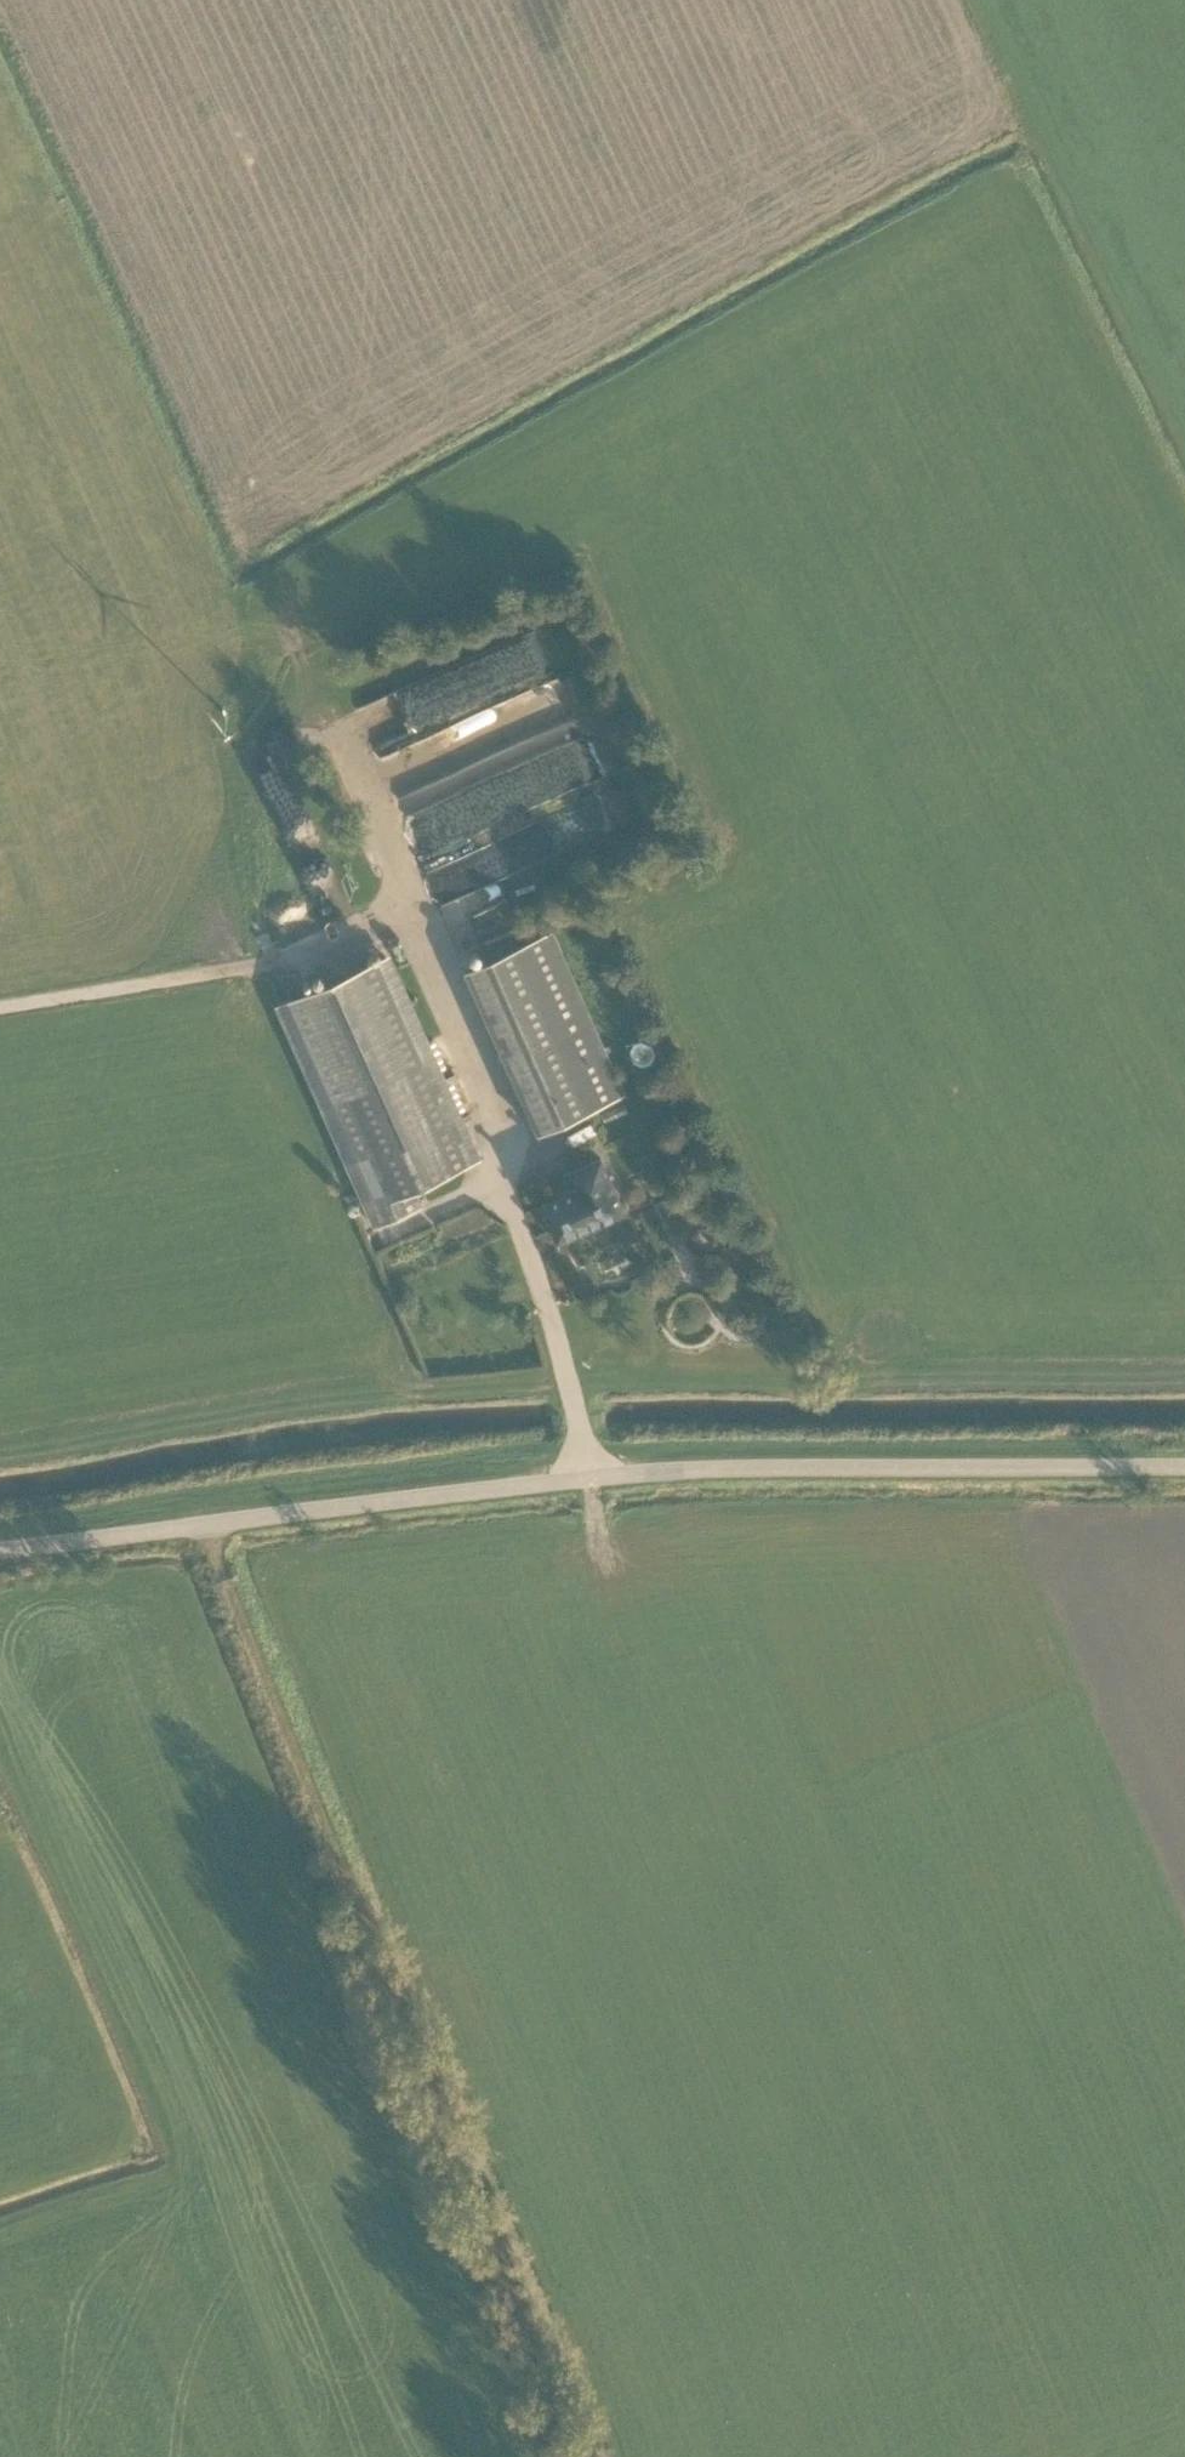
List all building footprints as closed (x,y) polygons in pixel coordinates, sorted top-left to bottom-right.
[(441,896),(619,831),(577,717),(571,720),(554,674),(488,698),(508,752),(403,790),(411,812),(500,779),(519,830),(429,863),(441,896)] [(625,1092),(553,930),(466,969),(538,1131),(625,1092)] [(476,1158),(386,956),(280,1003),(343,1143),(339,1145),(374,1224),(421,1204),(413,1186),(476,1158)] [(623,1209),(600,1156),(566,1171),(574,1189),(542,1203),(558,1238),(623,1209)] [(395,1275),(480,1243),(473,1225),(497,1216),(492,1203),(383,1245),(395,1275)]
